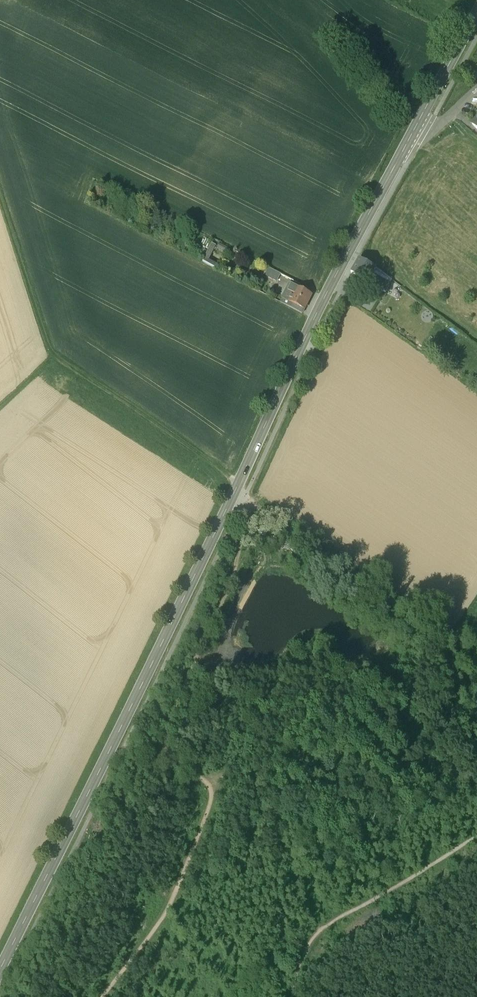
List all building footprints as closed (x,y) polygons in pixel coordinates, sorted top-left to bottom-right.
[(204,262),(218,267),(222,255),(227,257),(230,246),(212,240),(204,262)] [(375,269),(358,260),(351,273),(380,289),(384,282),(374,276),(371,276),(375,269)] [(278,281),(282,273),(270,266),(266,274),(278,281)] [(389,285),(384,282),(380,289),(385,291),(389,285)] [(311,294),(302,290),(300,294),(298,293),(295,299),(294,300),(296,301),(294,305),(304,309),(311,294)] [(304,309),(294,305),(296,301),(294,300),(295,299),(287,295),(283,304),(302,314),(304,309)]
